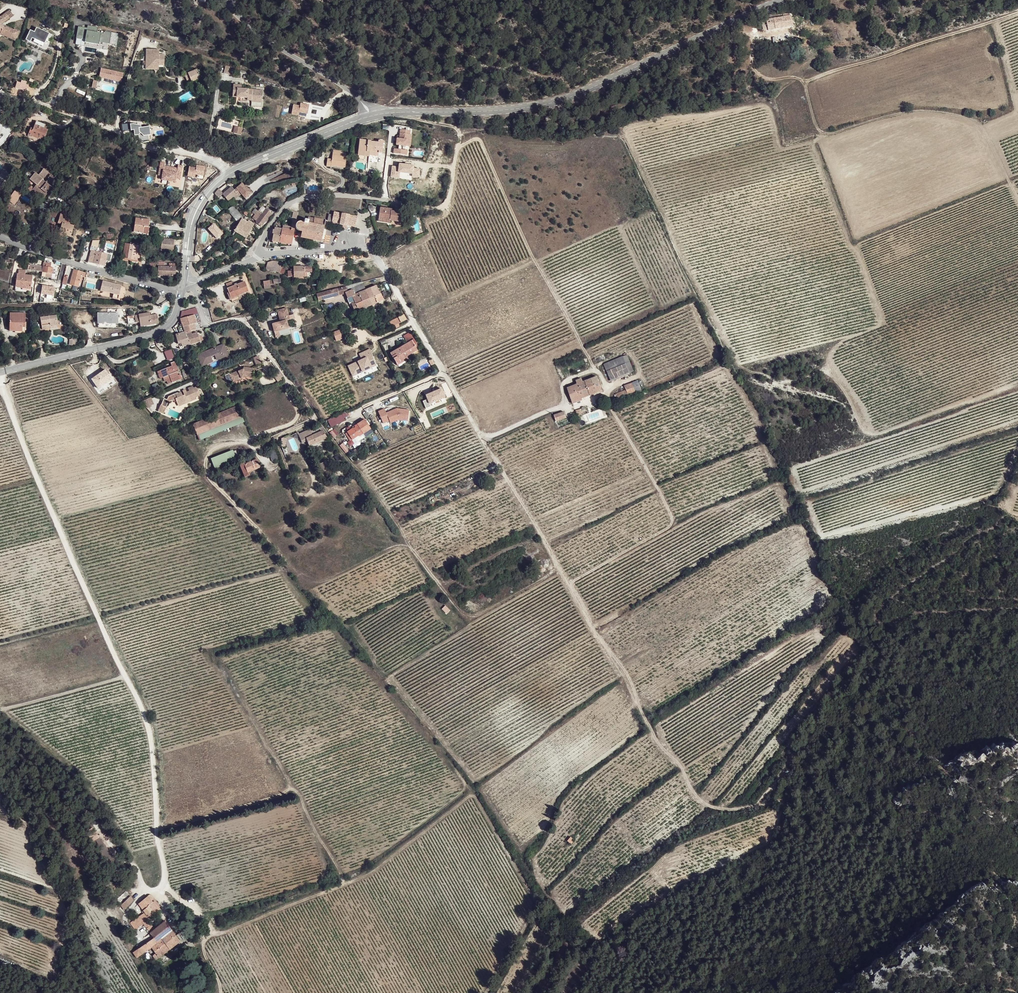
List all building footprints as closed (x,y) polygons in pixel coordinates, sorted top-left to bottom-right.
[(16,37),(20,29),(15,27),(15,28),(6,24),(6,26),(4,25),(2,22),(10,17),(6,11),(1,15),(2,17),(0,18),(0,32),(12,37),(13,35),(16,37)] [(790,14),(765,18),(767,30),(792,25),(790,14)] [(87,25),(86,27),(83,26),(78,25),(74,36),(80,38),(80,37),(84,38),(83,41),(96,45),(97,42),(107,44),(110,37),(110,35),(104,33),(103,35),(100,34),(96,33),(97,30),(97,27),(87,25)] [(28,32),(23,43),(29,45),(31,39),(43,45),(45,39),(50,41),(52,37),(34,30),(32,34),(28,32)] [(157,65),(157,64),(162,64),(163,53),(156,53),(156,49),(143,48),(143,64),(157,65)] [(235,68),(226,65),(223,72),(233,75),(235,68)] [(123,73),(102,66),(99,75),(121,81),(123,73)] [(191,82),(201,78),(197,69),(193,71),(192,69),(183,72),(187,81),(188,84),(191,82)] [(25,85),(21,83),(17,83),(15,88),(25,91),(25,90),(27,91),(28,86),(25,85)] [(241,89),(241,87),(239,87),(239,85),(233,85),(233,94),(241,95),(241,97),(247,98),(247,100),(251,100),(251,102),(261,102),(262,90),(241,89)] [(300,111),(300,108),(306,108),(306,99),(300,99),(300,101),(293,101),(293,110),(300,111)] [(36,121),(33,128),(32,130),(30,130),(28,134),(43,139),(47,129),(44,128),(45,124),(36,121)] [(140,126),(130,125),(130,131),(133,131),(134,135),(139,135),(139,139),(143,142),(149,141),(148,135),(149,135),(148,127),(140,129),(140,126)] [(410,130),(399,129),(398,139),(396,138),(395,145),(398,145),(398,149),(393,148),(393,153),(406,154),(407,150),(401,149),(401,145),(405,146),(406,139),(409,140),(409,134),(410,130)] [(368,152),(376,153),(377,149),(380,149),(382,140),(377,140),(376,141),(370,140),(370,139),(360,138),(357,153),(362,154),(363,150),(368,151),(368,152)] [(345,157),(339,156),(331,156),(331,161),(326,160),(325,168),(330,168),(330,167),(345,168),(345,157)] [(163,171),(161,180),(175,182),(177,173),(181,174),(182,166),(178,165),(177,168),(164,166),(165,163),(161,162),(159,170),(163,171)] [(196,168),(189,166),(187,176),(203,179),(205,167),(196,165),(196,168)] [(55,179),(50,174),(48,178),(49,179),(45,183),(42,180),(43,179),(35,173),(29,179),(36,185),(32,190),(38,195),(39,194),(44,198),(48,194),(46,193),(55,183),(53,182),(55,179)] [(223,194),(228,200),(232,196),(233,197),(235,199),(242,193),(246,198),(253,192),(249,188),(248,189),(245,186),(242,182),(239,186),(234,189),(231,186),(223,194)] [(223,194),(219,189),(219,188),(215,193),(218,198),(223,194)] [(237,210),(233,206),(227,210),(232,215),(237,210)] [(256,221),(255,222),(255,223),(261,226),(274,210),(268,206),(266,209),(262,206),(258,211),(255,208),(252,213),(255,215),(252,218),(256,221)] [(381,208),(379,218),(390,219),(390,221),(400,222),(401,213),(393,212),(393,209),(381,208)] [(61,224),(59,232),(65,233),(65,235),(71,237),(74,226),(64,223),(68,211),(62,209),(57,223),(61,224)] [(242,218),(243,217),(237,210),(232,215),(239,224),(242,218)] [(282,226),(282,228),(294,230),(295,225),(295,223),(298,212),(294,211),(293,218),(292,217),(290,227),(282,226)] [(347,224),(355,226),(357,217),(349,216),(349,215),(342,213),(342,214),(334,212),(333,215),(329,214),(327,220),(340,223),(340,224),(347,225),(347,224)] [(302,232),(294,231),(293,237),(300,238),(301,237),(321,241),(326,220),(314,217),(314,219),(308,218),(308,220),(304,219),(304,222),(303,222),(301,222),(300,222),(298,222),(297,223),(296,224),(296,225),(296,226),(296,227),(296,228),(297,229),(298,230),(300,231),(302,232)] [(250,232),(253,227),(255,224),(249,220),(248,222),(242,218),(239,224),(234,231),(246,238),(248,234),(249,235),(251,232),(250,232)] [(144,230),(150,231),(150,227),(149,227),(150,220),(136,219),(134,232),(143,233),(144,230)] [(273,241),(279,242),(282,228),(275,227),(274,230),(273,229),(272,233),(274,234),(273,241)] [(282,228),(279,242),(292,244),(293,237),(294,231),(294,230),(282,228)] [(161,250),(173,251),(174,240),(162,239),(161,250)] [(123,258),(137,260),(138,257),(141,258),(143,250),(139,249),(139,246),(126,244),(123,258)] [(88,262),(105,266),(108,254),(104,253),(105,251),(97,250),(98,247),(91,245),(90,250),(91,250),(88,262)] [(284,263),(272,261),(268,262),(266,269),(277,272),(281,273),(283,274),(286,270),(282,269),(284,263)] [(41,276),(51,277),(53,268),(51,268),(51,264),(43,263),(43,267),(28,265),(28,270),(42,271),(41,276)] [(170,267),(164,266),(159,266),(159,275),(175,276),(175,263),(170,263),(170,267)] [(307,272),(312,272),(312,266),(294,266),(294,269),(291,270),(291,271),(288,271),(288,276),(294,276),(294,277),(307,276),(307,272)] [(23,286),(31,287),(33,275),(25,274),(26,270),(19,269),(18,273),(17,273),(15,287),(23,288),(23,286)] [(85,278),(86,273),(74,269),(69,285),(79,287),(82,277),(85,278)] [(121,285),(102,281),(100,290),(113,294),(112,298),(118,300),(121,285)] [(244,281),(237,284),(235,285),(234,284),(233,281),(226,284),(228,288),(227,289),(231,298),(248,291),(244,281)] [(363,281),(337,288),(340,295),(364,285),(363,282),(363,281)] [(366,289),(364,285),(346,293),(350,303),(351,303),(355,312),(372,305),(369,298),(362,301),(359,292),(366,289)] [(369,298),(372,305),(383,301),(380,294),(376,285),(366,289),(359,292),(362,301),(369,298)] [(337,288),(316,294),(319,301),(340,295),(337,288)] [(248,291),(231,298),(232,302),(250,295),(248,291)] [(199,322),(201,322),(198,313),(196,308),(182,311),(180,317),(180,319),(180,320),(181,324),(180,324),(180,327),(179,327),(179,330),(178,330),(178,332),(183,331),(184,332),(185,332),(185,333),(190,331),(195,329),(200,328),(199,322)] [(287,308),(279,310),(281,319),(282,319),(283,321),(280,322),(272,324),(274,332),(289,328),(286,320),(290,319),(287,308)] [(22,322),(26,322),(26,313),(10,313),(10,327),(17,328),(17,331),(22,331),(22,327),(22,322)] [(150,315),(150,313),(131,316),(133,325),(140,324),(141,327),(152,325),(150,315)] [(113,324),(118,324),(118,314),(98,314),(98,328),(113,328),(113,324)] [(157,314),(150,315),(152,325),(159,323),(157,314)] [(399,323),(407,320),(404,314),(390,321),(393,329),(400,326),(399,323)] [(40,318),(42,330),(51,328),(51,325),(52,325),(52,326),(58,325),(56,315),(40,318)] [(336,341),(343,339),(339,330),(332,333),(336,341)] [(185,332),(184,332),(176,334),(178,344),(181,343),(182,347),(190,345),(187,337),(185,333),(185,332)] [(190,345),(196,343),(203,340),(201,336),(198,336),(197,333),(192,334),(192,336),(187,337),(190,345)] [(406,340),(408,343),(412,341),(414,345),(415,344),(416,345),(417,344),(412,336),(406,340)] [(76,345),(77,338),(70,337),(69,344),(76,345)] [(409,352),(416,348),(415,346),(416,346),(415,344),(414,345),(412,341),(391,353),(396,363),(397,364),(398,364),(399,364),(400,363),(400,362),(407,357),(406,356),(410,354),(409,352)] [(224,344),(212,349),(213,351),(209,352),(209,350),(198,355),(202,365),(213,361),(211,356),(214,354),(216,359),(228,355),(224,344)] [(171,349),(164,352),(168,361),(175,358),(171,349)] [(360,354),(363,359),(348,366),(353,375),(376,365),(372,355),(373,355),(371,349),(360,354)] [(257,366),(262,364),(258,355),(253,357),(257,366)] [(162,370),(164,377),(170,375),(171,378),(167,380),(168,384),(179,380),(176,372),(178,371),(174,361),(171,363),(172,366),(173,368),(168,370),(167,367),(162,370)] [(629,373),(628,370),(625,364),(607,371),(611,380),(629,373)] [(230,374),(232,380),(241,376),(242,378),(247,375),(251,376),(253,367),(244,366),(244,368),(239,370),(230,374)] [(105,369),(91,379),(99,390),(113,380),(105,369)] [(597,377),(585,381),(591,395),(602,391),(597,377)] [(591,395),(585,381),(583,382),(581,378),(576,380),(577,384),(567,388),(572,402),(591,395)] [(642,389),(638,381),(624,386),(628,394),(642,389)] [(193,388),(192,386),(188,388),(189,391),(183,393),(184,395),(182,395),(181,392),(178,393),(177,393),(168,396),(166,400),(164,398),(160,404),(164,407),(168,402),(175,399),(177,403),(182,405),(183,402),(187,401),(187,402),(195,399),(195,397),(199,395),(196,387),(193,388)] [(426,399),(423,401),(426,408),(431,406),(430,403),(445,397),(441,388),(425,395),(426,399)] [(152,404),(149,398),(143,400),(146,407),(152,404)] [(207,418),(191,425),(196,434),(249,412),(244,402),(228,409),(229,410),(207,419),(207,418)] [(159,404),(155,410),(161,413),(164,408),(164,407),(160,404),(159,404)] [(385,409),(379,411),(383,423),(390,421),(391,423),(397,420),(408,421),(409,410),(397,409),(395,409),(386,413),(385,409)] [(564,411),(554,415),(556,421),(566,418),(564,411)] [(365,419),(355,425),(356,427),(353,429),(352,428),(347,431),(351,439),(357,436),(357,437),(371,429),(365,419)] [(308,445),(326,437),(322,431),(319,432),(316,428),(300,434),(301,439),(305,437),(308,445)] [(211,458),(214,467),(236,461),(234,452),(211,458)] [(248,472),(258,468),(254,459),(240,465),(245,477),(249,475),(248,472)] [(325,478),(331,475),(327,464),(322,466),(323,468),(321,469),(322,472),(324,471),(325,473),(323,473),(325,478)] [(353,501),(364,494),(355,479),(344,486),(353,501)] [(116,867),(111,870),(115,877),(120,875),(116,867)] [(124,909),(133,900),(124,887),(122,889),(124,892),(117,899),(124,909)] [(144,911),(129,922),(134,930),(143,923),(147,920),(150,919),(149,918),(160,909),(154,901),(153,902),(148,896),(138,904),(144,911)] [(154,930),(147,920),(143,923),(150,933),(154,930)] [(150,933),(132,948),(136,953),(149,943),(155,953),(152,956),(156,960),(158,958),(180,941),(165,921),(154,930),(150,933)]
